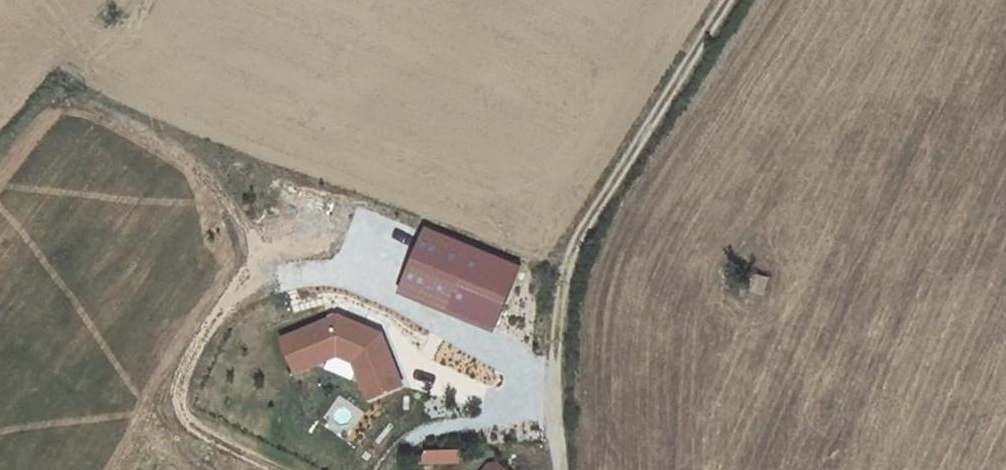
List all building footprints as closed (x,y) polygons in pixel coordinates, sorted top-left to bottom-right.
[(437,232),(410,294),(504,334),(530,272),(437,232)] [(346,320),(290,341),(303,374),(335,362),(338,355),(368,368),(365,375),(376,403),(409,390),(389,338),(346,320)] [(432,456),(427,467),(461,468),(466,455),(432,456)]
